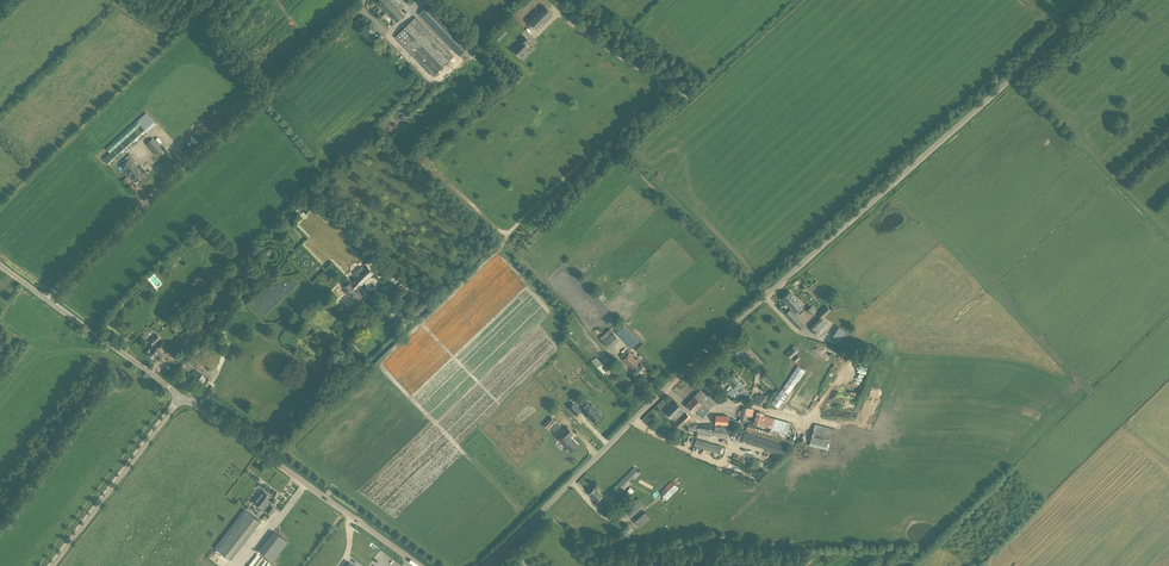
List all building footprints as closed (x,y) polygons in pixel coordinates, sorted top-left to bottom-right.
[(398,0),(380,0),(378,3),(396,22),(404,14),(397,7),(401,4),(398,0)] [(460,55),(470,45),(430,3),(419,14),(460,55)] [(537,13),(529,21),(537,30),(553,15),(544,6),(537,13)] [(433,76),(454,56),(416,17),(396,37),(433,76)] [(520,57),(530,47),(527,44),(530,41),(524,35),(520,39),(521,41),(513,49),(520,57)] [(111,166),(148,133),(147,131),(156,123),(147,113),(119,138),(107,149),(110,152),(104,158),(111,166)] [(165,152),(162,149),(153,138),(146,144),(156,155),(159,152),(162,155),(165,152)] [(135,181),(144,174),(134,163),(136,161),(130,154),(125,159),(127,161),(121,166),(135,181)] [(350,293),(357,300),(363,294),(358,288),(374,273),(367,266),(355,278),(356,279),(352,283),(347,277),(340,284),(345,289),(344,290),(345,291),(344,292),(347,295),(348,293),(349,294),(350,293)] [(398,288),(403,284),(386,266),(381,271),(398,288)] [(239,277),(244,281),(250,275),(245,270),(239,277)] [(420,295),(425,290),(417,282),(412,287),(420,295)] [(409,300),(412,296),(407,291),(404,294),(409,300)] [(800,329),(805,325),(794,313),(803,305),(790,291),(782,299),(791,308),(785,313),(800,329)] [(232,292),(226,297),(230,301),(236,296),(232,292)] [(337,307),(341,303),(336,298),(332,302),(337,307)] [(418,318),(431,306),(424,300),(412,311),(418,318)] [(223,301),(216,308),(220,311),(227,305),(223,301)] [(833,311),(842,307),(841,302),(831,306),(833,311)] [(811,315),(816,311),(817,310),(812,305),(807,310),(811,315)] [(822,318),(831,311),(827,306),(818,314),(822,318)] [(822,318),(811,328),(819,336),(830,327),(822,318)] [(632,347),(640,340),(624,324),(617,332),(632,347)] [(839,326),(833,335),(840,340),(846,331),(839,326)] [(182,348),(201,330),(197,327),(189,335),(188,334),(178,344),(182,348)] [(613,332),(609,329),(600,338),(603,341),(610,348),(620,339),(613,332)] [(157,356),(161,353),(159,350),(166,344),(156,334),(149,340),(153,344),(146,351),(151,357),(155,354),(157,356)] [(790,358),(799,350),(795,345),(786,354),(790,358)] [(746,363),(751,357),(742,348),(737,353),(746,363)] [(640,364),(629,353),(623,359),(634,370),(633,371),(638,375),(646,368),(641,363),(640,364)] [(610,362),(609,360),(604,365),(606,366),(604,368),(609,374),(616,367),(610,361),(610,362)] [(778,408),(797,382),(805,370),(798,365),(787,382),(779,392),(771,403),(778,408)] [(732,373),(727,378),(734,386),(727,393),(743,401),(747,397),(740,391),(739,392),(736,388),(742,383),(739,381),(740,381),(739,380),(740,379),(738,376),(737,378),(734,374),(733,374),(732,373)] [(770,385),(773,381),(765,374),(762,377),(770,385)] [(197,381),(202,384),(206,378),(202,375),(197,381)] [(204,389),(210,391),(212,386),(206,383),(204,389)] [(702,416),(715,402),(701,389),(686,404),(695,412),(696,411),(702,416)] [(760,396),(757,393),(753,398),(759,403),(763,406),(769,399),(770,397),(767,394),(766,396),(762,393),(760,396)] [(324,403),(327,400),(323,395),(319,399),(324,403)] [(690,423),(694,420),(686,412),(676,402),(670,407),(685,422),(686,422),(687,423),(690,423)] [(574,403),(569,408),(576,415),(581,410),(574,403)] [(591,404),(583,412),(587,416),(588,415),(594,422),(601,415),(591,404)] [(679,428),(685,422),(670,407),(666,411),(676,422),(675,423),(679,428)] [(752,416),(753,409),(748,408),(743,407),(742,411),(741,411),(739,416),(741,416),(740,418),(740,421),(745,423),(746,420),(747,415),(752,416)] [(787,433),(790,422),(764,415),(764,413),(757,411),(753,423),(756,424),(756,425),(748,423),(745,431),(750,433),(751,429),(785,439),(787,433)] [(734,427),(736,420),(728,417),(728,416),(716,415),(715,424),(728,424),(734,427)] [(551,417),(543,424),(552,434),(561,425),(555,419),(554,420),(551,417)] [(827,450),(831,433),(833,428),(815,423),(809,445),(827,450)] [(730,427),(715,425),(715,424),(701,424),(698,425),(688,424),(688,429),(698,430),(698,433),(728,437),(730,427)] [(570,451),(578,444),(570,436),(574,432),(567,426),(556,437),(570,451)] [(786,457),(789,447),(745,433),(744,435),(742,440),(748,442),(747,443),(767,449),(766,451),(786,457)] [(618,493),(621,490),(639,472),(634,467),(616,485),(617,485),(613,488),(618,493)] [(667,500),(679,488),(672,481),(660,493),(667,500)] [(601,500),(603,498),(601,497),(603,494),(596,487),(589,494),(596,501),(599,499),(601,500)] [(271,504),(270,505),(267,503),(272,496),(264,490),(263,492),(261,491),(258,495),(260,496),(255,502),(263,508),(264,507),(267,509),(266,510),(271,514),(276,508),(271,504)] [(630,517),(645,504),(639,497),(624,510),(630,517)] [(609,502),(606,499),(604,501),(600,505),(606,511),(610,507),(607,504),(608,504),(607,504),(609,502)] [(261,521),(245,509),(236,521),(252,533),(261,521)] [(640,527),(651,518),(645,511),(634,521),(635,521),(631,524),(636,529),(639,526),(640,527)] [(628,536),(633,530),(628,525),(620,534),(624,538),(627,535),(628,536)] [(272,530),(257,550),(272,561),(287,542),(272,530)]
